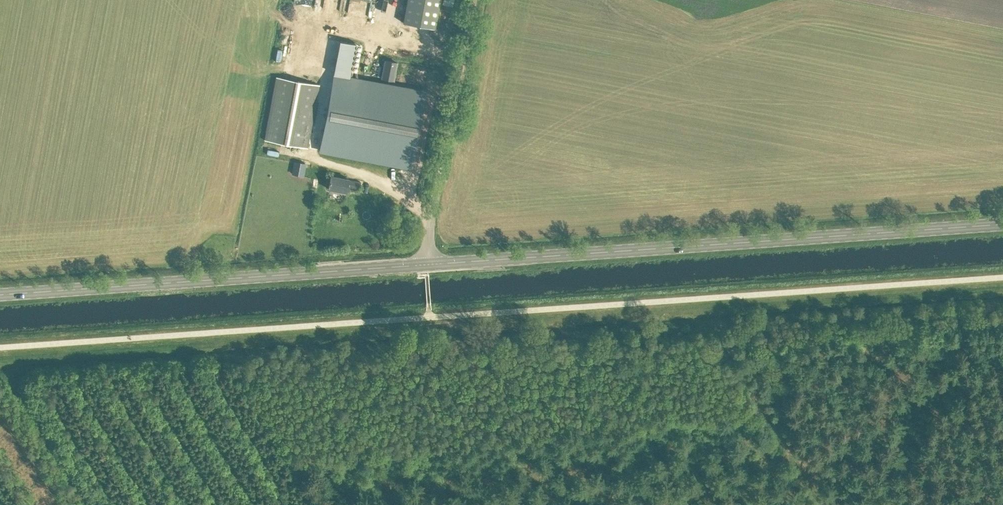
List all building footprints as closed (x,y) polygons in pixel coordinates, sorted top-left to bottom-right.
[(274,0),(257,0),(255,12),(271,15),(274,0)] [(399,23),(431,28),(436,0),(404,0),(399,23)] [(393,81),(397,63),(385,61),(382,79),(393,81)] [(328,75),(314,149),(405,167),(419,92),(328,75)] [(307,148),(319,85),(276,77),(265,140),(307,148)] [(295,159),(293,172),(305,174),(307,160),(295,159)] [(359,191),(360,182),(349,180),(330,176),(328,189),(347,192),(347,189),(359,191)]
